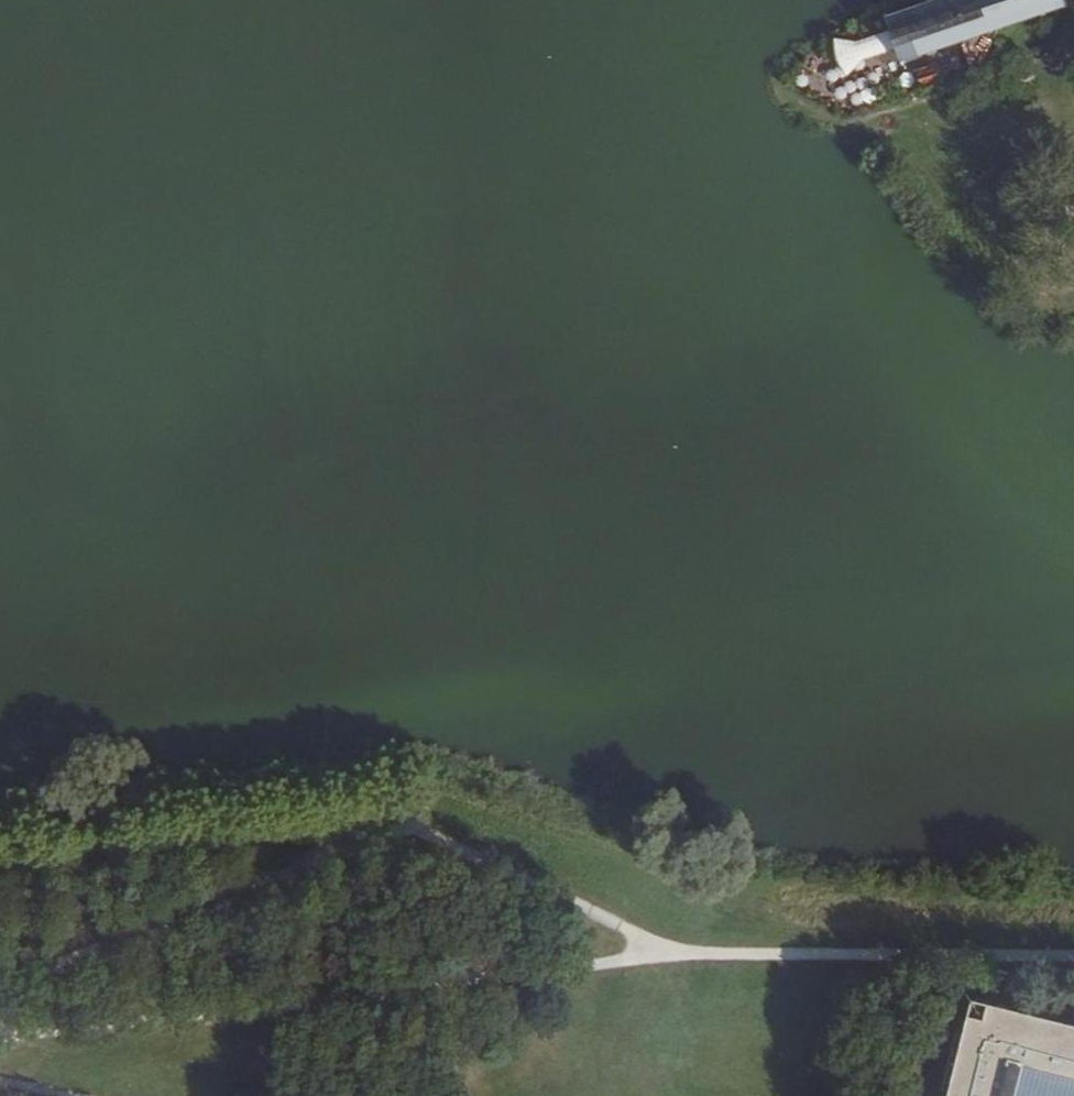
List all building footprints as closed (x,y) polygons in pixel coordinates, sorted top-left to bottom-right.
[(1053,4),(1052,0),(926,0),(910,6),(904,8),(919,52),(925,50),(957,38),(996,24),(1053,4)] [(919,52),(904,8),(885,15),(890,29),(853,42),(831,41),(830,43),(830,46),(830,48),(830,50),(830,51),(830,53),(830,57),(831,59),(832,60),(833,63),(834,65),(835,66),(836,67),(838,68),(839,70),(840,71),(842,72),(858,57),(895,44),(900,58),(919,52)] [(996,24),(957,38),(970,75),(996,24)] [(1017,1090),(1001,1085),(1006,1065),(1073,1082),(1073,1026),(1023,1013),(1025,1006),(981,995),(978,1009),(961,1006),(939,1095),(1016,1095),(1017,1090)] [(1006,1065),(1001,1085),(1017,1090),(1016,1095),(1073,1095),(1073,1082),(1006,1065)]
